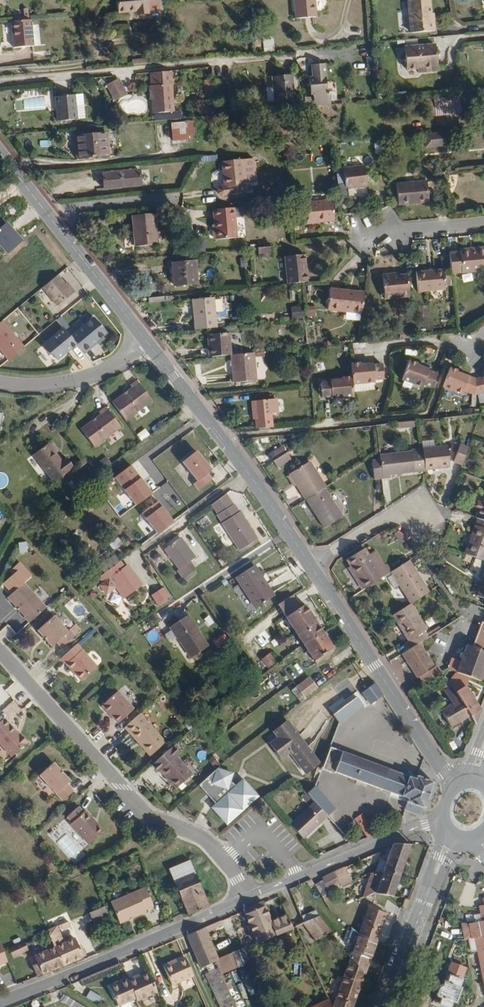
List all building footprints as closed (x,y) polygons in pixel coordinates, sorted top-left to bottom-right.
[(158,0),(114,0),(115,14),(135,12),(134,10),(145,9),(145,11),(159,9),(158,0)] [(314,0),(318,0),(293,0),(295,26),(316,25),(314,0)] [(426,14),(425,0),(405,0),(408,33),(432,30),(430,19),(427,20),(426,14)] [(26,27),(25,14),(21,14),(21,22),(8,23),(8,29),(26,27)] [(29,53),(27,27),(26,27),(8,29),(7,29),(8,53),(29,53)] [(433,67),(432,45),(401,48),(403,70),(414,69),(415,73),(429,72),(429,68),(433,67)] [(172,113),(169,72),(148,74),(151,115),(172,113)] [(327,101),(324,72),(311,73),(313,86),(309,87),(310,103),(313,103),(314,115),(331,113),(330,100),(327,101)] [(106,84),(114,101),(128,94),(120,78),(106,84)] [(292,109),(290,85),(271,86),(273,110),(292,109)] [(82,118),(80,93),(71,94),(74,119),(82,118)] [(71,94),(52,96),(55,121),(74,119),(71,94)] [(461,115),(459,98),(433,100),(435,117),(461,115)] [(435,117),(433,100),(425,101),(426,118),(435,117)] [(193,136),(192,122),(184,123),(185,137),(193,136)] [(185,137),(184,123),(168,124),(170,142),(185,141),(185,137)] [(105,156),(103,131),(71,134),(73,158),(105,156)] [(446,147),(445,134),(425,136),(426,149),(446,147)] [(247,194),(243,161),(223,163),(225,188),(228,187),(229,196),(247,194)] [(366,187),(364,167),(344,169),(346,189),(366,187)] [(141,188),(140,169),(101,173),(103,192),(141,188)] [(429,203),(427,183),(396,185),(398,206),(429,203)] [(332,220),(330,200),(299,203),(301,222),(315,221),(315,222),(332,220)] [(238,240),(235,210),(214,212),(215,227),(217,242),(238,240)] [(157,247),(154,215),(131,218),(134,249),(157,247)] [(24,241),(8,223),(0,229),(0,243),(10,254),(24,241)] [(474,253),(474,257),(458,258),(458,257),(448,258),(450,280),(483,277),(483,252),(474,253)] [(308,281),(307,272),(304,272),(303,264),(306,264),(305,254),(286,256),(288,283),(298,282),(308,281)] [(197,286),(194,259),(171,261),(174,288),(197,286)] [(65,285),(58,276),(42,288),(58,307),(73,294),(65,285)] [(444,295),(442,276),(415,279),(417,297),(444,295)] [(407,303),(405,280),(396,281),(391,282),(391,279),(380,280),(382,306),(407,303)] [(67,283),(65,285),(73,294),(75,293),(67,283)] [(360,319),(362,298),(328,294),(326,315),(360,319)] [(216,327),(213,298),(192,300),(195,330),(216,327)] [(59,321),(66,328),(68,331),(71,328),(63,318),(59,321)] [(96,318),(73,337),(78,344),(85,352),(98,342),(109,333),(96,318)] [(3,321),(0,323),(0,349),(8,360),(24,347),(3,321)] [(66,328),(44,346),(51,354),(54,354),(59,360),(78,344),(73,337),(68,331),(66,328)] [(231,355),(229,332),(206,334),(209,357),(231,355)] [(99,343),(98,342),(85,352),(86,354),(99,343)] [(256,380),(254,352),(231,355),(233,382),(256,380)] [(435,376),(428,372),(428,371),(416,366),(416,365),(408,362),(400,381),(421,389),(422,387),(430,390),(435,376)] [(382,381),(381,366),(372,367),(371,365),(360,366),(359,364),(349,365),(350,377),(351,386),(373,384),(373,382),(382,381)] [(473,396),(474,381),(456,374),(457,373),(449,369),(442,388),(461,396),(462,392),(473,396)] [(351,386),(350,377),(341,378),(341,379),(328,380),(328,382),(319,383),(321,397),(329,396),(329,399),(351,397),(351,386)] [(482,379),(474,381),(473,396),(483,394),(483,377),(482,379)] [(152,406),(137,387),(131,392),(132,394),(113,408),(126,426),(152,406)] [(280,413),(279,399),(252,402),(254,428),(272,426),(270,414),(280,413)] [(96,451),(123,431),(108,412),(101,417),(103,419),(84,433),(96,451)] [(435,448),(435,441),(422,442),(422,443),(423,449),(435,448)] [(75,469),(67,459),(64,462),(51,445),(35,457),(56,485),(72,473),(71,472),(75,469)] [(274,462),(287,454),(282,446),(269,454),(274,462)] [(451,470),(449,447),(435,448),(423,449),(423,450),(425,472),(451,470)] [(464,467),(470,450),(461,447),(456,464),(464,467)] [(425,472),(423,450),(416,451),(378,455),(378,456),(379,464),(381,481),(390,480),(390,476),(425,472)] [(211,471),(196,452),(183,463),(198,482),(207,474),(211,471)] [(278,468),(291,460),(287,454),(274,462),(278,468)] [(327,489),(310,462),(290,475),(307,501),(326,489),(327,489)] [(381,481),(379,464),(371,465),(373,483),(381,482),(381,481)] [(137,505),(152,494),(132,466),(116,478),(137,505)] [(212,480),(207,474),(198,482),(194,485),(199,491),(212,480)] [(344,518),(326,489),(307,501),(325,530),(344,518)] [(130,509),(135,504),(124,491),(120,495),(124,500),(123,501),(130,509)] [(219,515),(233,506),(226,494),(212,503),(219,515)] [(173,521),(158,501),(143,513),(158,533),(173,521)] [(256,539),(239,513),(234,505),(233,506),(219,515),(218,515),(223,523),(222,524),(238,550),(256,539)] [(138,524),(148,535),(154,530),(144,518),(138,524)] [(481,519),(468,554),(483,560),(483,520),(481,519)] [(195,559),(179,538),(161,551),(176,570),(172,573),(179,582),(194,570),(189,563),(195,559)] [(393,573),(388,566),(386,568),(376,553),(369,558),(365,551),(347,563),(352,569),(367,591),(388,576),(392,573),(393,573)] [(102,573),(118,560),(115,555),(99,567),(102,573)] [(141,584),(125,563),(122,565),(118,560),(102,573),(97,576),(101,582),(109,576),(125,596),(141,584)] [(432,593),(410,561),(393,573),(392,573),(394,577),(414,605),(415,605),(432,593)] [(276,597),(255,565),(237,576),(258,609),(276,597)] [(7,597),(20,586),(26,580),(14,566),(5,575),(8,579),(0,586),(0,589),(7,597)] [(367,591),(352,569),(348,571),(364,593),(367,591)] [(25,626),(42,611),(20,586),(7,597),(4,600),(21,619),(19,620),(25,626)] [(170,597),(163,588),(152,595),(158,605),(170,597)] [(293,609),(296,607),(290,598),(276,608),(283,617),(287,614),(287,615),(294,610),(293,609)] [(432,630),(415,605),(414,605),(396,617),(414,642),(411,644),(414,649),(424,643),(433,636),(430,631),(432,630)] [(323,636),(304,608),(299,611),(296,607),(293,609),(294,610),(287,615),(287,614),(283,617),(284,619),(306,649),(323,636)] [(68,629),(72,626),(60,611),(55,615),(68,629)] [(208,646),(187,615),(170,626),(192,657),(208,646)] [(57,652),(71,639),(66,633),(63,635),(49,619),(33,634),(47,650),(52,646),(57,652)] [(333,650),(323,636),(306,649),(315,663),(333,650)] [(430,683),(447,672),(442,666),(440,667),(424,643),(414,649),(406,655),(423,679),(426,678),(430,683)] [(93,670),(73,648),(56,663),(65,672),(67,671),(72,676),(70,678),(76,685),(93,670)] [(258,670),(270,661),(263,653),(252,662),(258,670)] [(483,671),(483,662),(465,655),(455,682),(477,690),(483,671)] [(254,676),(247,665),(241,669),(249,680),(254,676)] [(302,700),(315,690),(307,678),(293,688),(302,700)] [(369,704),(382,695),(375,684),(373,681),(360,690),(369,704)] [(443,690),(438,681),(433,684),(438,693),(443,690)] [(447,696),(443,690),(438,693),(447,710),(435,717),(448,737),(464,727),(447,696)] [(477,720),(465,698),(462,699),(459,694),(454,697),(452,693),(447,696),(464,727),(470,738),(477,720)] [(131,712),(115,694),(99,708),(114,726),(131,712)] [(336,723),(361,707),(354,697),(330,714),(336,723)] [(1,722),(0,723),(0,751),(8,761),(24,746),(17,738),(16,739),(1,722)] [(162,746),(143,724),(128,738),(134,744),(135,742),(140,747),(138,748),(147,759),(162,746)] [(314,773),(281,729),(265,741),(270,747),(262,753),(275,770),(283,764),(298,785),(314,773)] [(411,741),(406,734),(402,736),(408,744),(411,741)] [(411,774),(330,747),(321,771),(331,774),(332,770),(405,795),(402,805),(406,806),(422,812),(433,777),(417,772),(413,770),(411,774)] [(188,778),(172,760),(177,756),(170,748),(147,769),(154,777),(156,775),(172,793),(188,778)] [(66,784),(49,766),(35,779),(59,805),(70,794),(63,787),(66,784)] [(226,825),(257,798),(242,781),(235,788),(232,784),(229,783),(232,774),(216,770),(198,786),(215,805),(211,809),(226,825)] [(336,813),(316,790),(310,796),(317,804),(330,817),(331,818),(336,813)] [(305,841),(330,817),(317,804),(292,827),(305,841)] [(100,834),(81,814),(79,816),(74,810),(63,820),(68,826),(66,828),(85,848),(100,834)] [(373,829),(359,811),(352,817),(366,834),(373,829)] [(400,882),(411,851),(393,850),(383,877),(400,882)] [(179,892),(200,884),(191,861),(170,869),(179,892)] [(352,887),(344,874),(333,878),(340,890),(341,892),(352,887)] [(375,900),(383,877),(380,876),(372,879),(363,904),(375,900)] [(393,903),(400,882),(383,877),(375,900),(393,903)] [(340,890),(333,878),(330,880),(337,892),(340,890)] [(337,892),(330,880),(321,884),(323,886),(328,896),(337,892)] [(209,907),(200,884),(179,892),(188,915),(209,907)] [(314,895),(312,891),(309,886),(298,890),(304,900),(314,895)] [(328,896),(323,886),(312,891),(314,895),(319,903),(329,898),(328,896)] [(153,906),(145,887),(111,902),(120,923),(146,912),(145,910),(153,906)] [(318,923),(315,915),(308,918),(303,906),(296,909),(305,928),(318,923)] [(108,917),(103,907),(90,912),(94,923),(108,917)] [(257,949),(293,934),(287,921),(271,928),(263,908),(252,912),(243,916),(257,949)] [(377,948),(388,920),(368,913),(358,941),(377,948)] [(71,928),(68,922),(58,927),(59,931),(62,930),(63,932),(71,928)] [(472,925),(475,938),(477,938),(483,972),(483,922),(472,925)] [(330,936),(318,923),(305,928),(319,945),(330,936)] [(88,955),(84,947),(80,948),(79,945),(76,939),(64,944),(57,927),(48,930),(56,947),(64,965),(88,955)] [(219,963),(203,931),(186,938),(201,970),(217,964),(219,963)] [(366,980),(377,948),(358,941),(351,962),(366,980)] [(29,951),(25,942),(13,948),(16,956),(29,951)] [(64,965),(56,947),(34,956),(38,965),(33,967),(37,976),(45,973),(64,965)] [(253,967),(247,953),(219,963),(217,964),(220,972),(224,980),(253,967)] [(162,968),(175,962),(174,959),(161,965),(162,968)] [(191,977),(182,959),(175,962),(162,968),(171,986),(191,977)] [(366,980),(351,962),(333,1006),(356,1006),(366,980)] [(465,975),(449,968),(441,988),(436,989),(433,990),(431,992),(430,994),(430,996),(431,998),(432,1001),(434,1004),(433,1006),(456,1006),(461,995),(457,994),(465,975)] [(220,972),(207,977),(221,1006),(237,1006),(224,980),(220,972)] [(156,992),(147,973),(140,976),(136,978),(135,976),(119,983),(108,989),(117,1006),(118,1006),(135,999),(136,1002),(156,992)] [(67,998),(63,1004),(68,1006),(78,1006),(79,1005),(67,998)]
